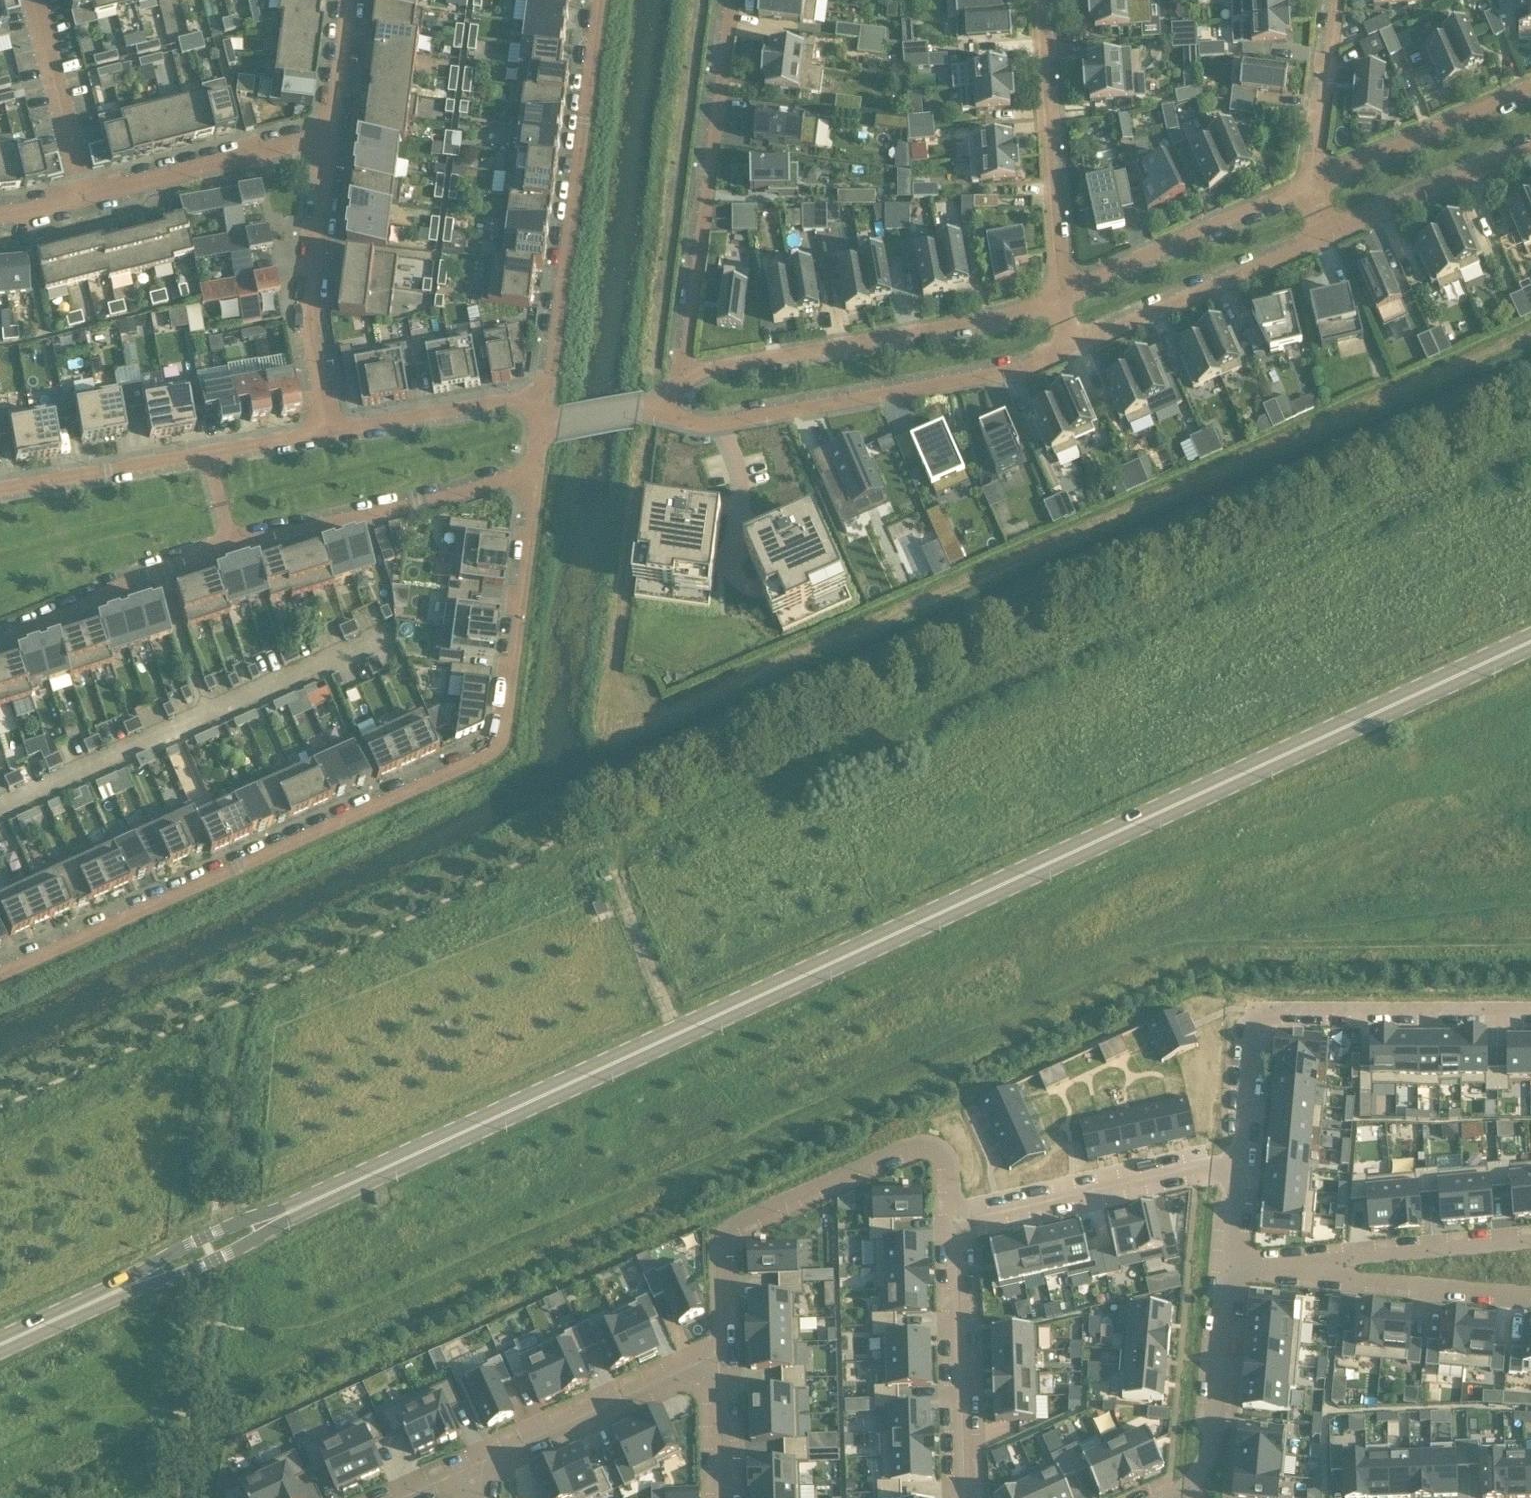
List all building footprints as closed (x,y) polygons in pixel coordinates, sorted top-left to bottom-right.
[(9,37),(3,15),(20,11),(17,0),(0,0),(0,39),(9,37)] [(95,15),(94,16),(90,0),(67,0),(74,29),(97,23),(95,15)] [(114,0),(90,0),(94,16),(95,15),(116,10),(114,0)] [(137,0),(114,0),(116,10),(138,4),(137,0)] [(281,16),(281,15),(317,20),(317,19),(319,0),(278,0),(276,15),(281,16)] [(378,5),(378,6),(417,11),(417,10),(418,0),(379,0),(378,5)] [(473,8),(481,9),(482,0),(474,0),(473,8)] [(758,17),(814,24),(818,0),(760,0),(758,17)] [(1002,12),(1002,0),(946,0),(948,20),(956,19),(956,17),(1003,14),(1002,12)] [(1232,23),(1290,20),(1290,7),(1285,8),(1284,0),(1231,0),(1232,23)] [(1530,40),(1530,0),(1519,0),(1519,39),(1530,40)] [(248,3),(250,14),(258,12),(256,1),(248,3)] [(516,2),(513,21),(525,23),(525,24),(564,29),(564,28),(565,20),(567,20),(569,8),(528,2),(528,3),(516,2)] [(1151,25),(1149,2),(1088,7),(1089,19),(1094,19),(1095,29),(1151,25)] [(896,5),(887,4),(886,17),(895,18),(896,5)] [(373,28),(378,28),(379,28),(419,33),(419,34),(421,34),(424,11),(417,10),(417,11),(378,6),(378,5),(376,5),(373,28)] [(1506,32),(1495,9),(1484,14),(1494,38),(1506,32)] [(258,12),(250,14),(253,26),(261,24),(258,12)] [(1010,12),(1002,12),(1003,14),(956,17),(956,19),(957,41),(1012,37),(1010,12)] [(322,19),(317,19),(317,20),(281,15),(281,16),(278,35),(319,40),(322,19)] [(1386,16),(1363,26),(1368,37),(1391,27),(1386,16)] [(236,17),(229,19),(232,30),(239,28),(236,17)] [(229,19),(221,21),(224,32),(232,30),(229,19)] [(1290,20),(1232,23),(1233,46),(1242,45),(1267,44),(1286,43),(1286,32),(1291,32),(1290,20)] [(1462,72),(1463,72),(1483,63),(1465,21),(1442,31),(1445,38),(1447,37),(1462,72)] [(1172,24),(1172,37),(1197,36),(1197,23),(1172,24)] [(566,28),(564,28),(564,29),(525,24),(523,45),(561,50),(561,49),(562,41),(565,42),(566,28)] [(463,38),(465,26),(457,25),(455,37),(463,38)] [(479,28),(471,27),(469,39),(477,40),(479,28)] [(861,27),(859,40),(885,43),(886,31),(861,27)] [(378,28),(376,49),(417,54),(419,34),(419,33),(379,28),(378,28)] [(1402,52),(1392,29),(1380,34),(1390,57),(1402,52)] [(200,34),(189,37),(191,45),(202,42),(200,34)] [(278,35),(275,57),(316,62),(319,40),(278,35)] [(1198,48),(1197,36),(1172,37),(1173,50),(1198,48)] [(189,37),(177,40),(179,48),(191,45),(189,37)] [(455,37),(454,49),(462,50),(463,38),(455,37)] [(1366,60),(1385,52),(1378,37),(1359,45),(1366,60)] [(1447,37),(1445,38),(1425,47),(1443,89),(1466,79),(1463,72),(1462,72),(1447,37)] [(477,40),(469,39),(468,51),(476,52),(477,40)] [(859,40),(858,52),(883,56),(885,43),(859,40)] [(230,41),(222,43),(225,55),(233,53),(230,41)] [(158,42),(146,45),(148,52),(160,49),(158,42)] [(202,42),(191,45),(192,52),(204,49),(202,42)] [(764,52),(763,64),(811,70),(812,69),(814,47),(771,42),(769,52),(764,52)] [(903,45),(904,57),(929,56),(928,43),(903,45)] [(510,44),(508,64),(520,66),(520,68),(521,67),(561,72),(561,71),(564,50),(561,49),(561,50),(523,45),(522,46),(510,44)] [(1224,44),(1199,45),(1199,58),(1224,57),(1224,44)] [(1267,58),(1267,44),(1242,45),(1243,55),(1247,55),(1267,58)] [(146,45),(135,47),(137,55),(148,52),(146,45)] [(191,45),(179,48),(181,55),(192,52),(191,45)] [(373,70),(414,76),(417,54),(376,49),(373,70)] [(116,52),(104,55),(106,63),(118,60),(116,52)] [(1142,75),(1142,74),(1140,52),(1087,56),(1088,67),(1083,67),(1083,79),(1142,75)] [(233,53),(225,55),(228,66),(235,64),(233,53)] [(104,55),(93,58),(95,66),(106,63),(104,55)] [(161,55),(150,58),(152,66),(163,63),(161,55)] [(422,66),(443,65),(443,55),(421,56),(422,66)] [(930,68),(929,56),(904,57),(904,70),(930,68)] [(273,79),(313,85),(316,62),(275,57),(273,78),(273,79)] [(150,58),(138,61),(140,69),(152,66),(150,58)] [(960,89),(1014,85),(1013,73),(1008,73),(1007,63),(951,67),(953,91),(960,90),(960,89)] [(811,70),(763,64),(761,76),(767,77),(765,87),(821,94),(823,70),(812,69),(811,70)] [(1233,88),(1231,100),(1256,103),(1258,91),(1285,94),(1288,70),(1244,64),(1241,89),(1233,88)] [(1354,79),(1353,93),(1354,93),(1353,114),(1359,115),(1358,118),(1375,119),(1375,116),(1381,116),(1382,100),(1387,100),(1388,83),(1383,83),(1385,66),(1359,65),(1358,80),(1354,79)] [(119,66),(108,68),(110,76),(121,73),(119,66)] [(566,94),(569,72),(561,71),(561,72),(521,67),(520,68),(518,89),(525,90),(525,89),(566,94)] [(108,68),(96,71),(98,79),(110,76),(108,68)] [(451,68),(450,80),(458,81),(459,69),(451,68)] [(474,70),(465,69),(464,81),(472,82),(474,70)] [(414,76),(373,70),(371,83),(374,83),(373,85),(372,92),(411,97),(411,96),(414,76)] [(1142,75),(1083,79),(1084,92),(1090,91),(1090,102),(1146,98),(1144,74),(1142,74),(1142,75)] [(254,79),(238,77),(235,93),(252,96),(254,79)] [(0,81),(0,89),(10,86),(8,78),(0,81)] [(271,78),(268,101),(311,107),(313,85),(273,79),(273,78),(271,78)] [(448,92),(456,93),(458,81),(450,80),(448,92)] [(213,134),(235,129),(223,81),(201,87),(203,95),(203,94),(213,134)] [(472,82),(464,81),(462,93),(470,94),(472,82)] [(1015,98),(1014,85),(960,89),(960,90),(962,112),(1010,108),(1010,98),(1015,98)] [(1202,99),(1200,87),(1175,92),(1178,104),(1202,99)] [(525,89),(525,90),(522,111),(561,116),(561,115),(562,106),(564,107),(566,94),(525,89)] [(370,91),(368,113),(408,118),(408,119),(415,120),(418,97),(411,96),(411,97),(372,92),(370,91)] [(13,94),(1,97),(3,104),(15,102),(13,94)] [(203,95),(182,100),(193,139),(213,134),(203,94),(203,95)] [(835,109),(860,113),(862,100),(837,96),(835,109)] [(161,105),(172,145),(193,139),(182,100),(161,105)] [(1256,103),(1231,100),(1229,112),(1254,115),(1256,103)] [(446,113),(454,115),(455,102),(447,101),(446,113)] [(469,104),(461,103),(460,115),(468,116),(469,104)] [(161,105),(141,110),(151,150),(172,145),(161,105)] [(250,105),(238,108),(241,120),(244,131),(256,128),(253,117),(250,105)] [(1167,132),(1179,130),(1174,105),(1162,108),(1167,132)] [(1104,109),(1095,109),(1095,119),(1105,118),(1104,109)] [(131,155),(151,150),(141,110),(121,115),(120,116),(130,155),(131,155)] [(522,111),(519,131),(519,132),(558,137),(558,136),(559,128),(561,128),(563,115),(561,115),(561,116),(522,111)] [(814,148),(818,120),(757,112),(753,141),(814,148)] [(104,144),(87,148),(92,170),(132,160),(131,155),(130,155),(120,116),(121,115),(120,113),(97,118),(104,144)] [(365,134),(365,135),(401,139),(400,140),(406,141),(408,119),(408,118),(368,113),(365,134)] [(909,133),(909,129),(908,119),(876,115),(874,128),(909,133)] [(908,119),(909,129),(934,127),(933,115),(908,117),(908,119)] [(1128,115),(1115,117),(1121,143),(1133,141),(1128,115)] [(1231,123),(1211,132),(1210,132),(1228,174),(1229,174),(1249,165),(1231,123)] [(935,140),(934,127),(909,129),(909,133),(910,142),(935,140)] [(512,130),(509,152),(555,158),(555,157),(556,149),(559,150),(560,136),(558,136),(558,137),(519,132),(519,131),(512,130)] [(1210,132),(1211,132),(1210,131),(1187,140),(1209,191),(1232,181),(1229,174),(1228,174),(1210,132)] [(446,132),(445,144),(453,145),(454,133),(446,132)] [(360,147),(359,155),(359,156),(398,161),(400,140),(401,139),(365,135),(365,134),(360,133),(358,146),(360,147)] [(461,146),(462,134),(454,133),(453,145),(461,146)] [(968,138),(970,161),(1019,157),(1018,145),(1013,145),(1012,135),(968,138)] [(23,188),(63,177),(57,156),(40,160),(36,142),(15,147),(14,147),(23,184),(22,184),(23,188)] [(443,156),(448,157),(451,157),(453,145),(445,144),(443,156)] [(914,161),(929,160),(929,144),(913,145),(914,161)] [(453,145),(451,157),(459,158),(461,146),(453,145)] [(0,149),(0,190),(19,188),(18,185),(22,184),(23,184),(14,147),(0,149)] [(509,152),(507,174),(555,180),(558,158),(555,157),(555,158),(509,152)] [(357,168),(356,176),(356,177),(395,182),(395,181),(398,161),(359,156),(359,155),(357,154),(355,168),(357,168)] [(1150,183),(1143,187),(1147,210),(1148,211),(1185,193),(1166,154),(1142,166),(1150,183)] [(1020,169),(1019,157),(970,161),(972,184),(1016,180),(1015,170),(1020,169)] [(799,188),(799,170),(798,170),(798,165),(750,165),(750,189),(768,189),(768,192),(777,192),(777,193),(798,193),(798,188),(799,188)] [(1097,232),(1125,226),(1118,196),(1131,194),(1126,172),(1086,180),(1097,232)] [(552,202),(555,180),(507,174),(504,196),(511,197),(511,196),(552,202)] [(436,187),(444,188),(446,176),(438,175),(436,187)] [(355,189),(354,198),(354,199),(392,203),(392,204),(399,205),(402,182),(395,181),(395,182),(356,177),(356,176),(354,176),(353,189),(355,189)] [(460,178),(452,177),(450,189),(458,190),(460,178)] [(183,217),(222,210),(226,236),(245,232),(241,210),(263,206),(259,184),(178,199),(183,217)] [(913,186),(913,198),(938,198),(938,185),(913,186)] [(435,199),(443,200),(444,188),(436,187),(435,199)] [(458,190),(450,189),(449,201),(457,202),(458,190)] [(875,205),(875,192),(850,192),(850,205),(875,205)] [(1530,194),(1511,203),(1516,215),(1511,217),(1524,247),(1530,244),(1530,194)] [(511,197),(508,217),(508,218),(547,223),(547,222),(548,214),(550,214),(552,202),(511,196),(511,197)] [(354,199),(354,198),(352,197),(350,211),(352,211),(351,219),(351,220),(390,225),(392,204),(392,203),(354,199)] [(974,198),(961,198),(962,223),(974,223),(974,198)] [(974,210),(998,210),(998,198),(974,198),(974,210)] [(885,231),(898,231),(898,205),(885,205),(885,231)] [(910,205),(898,205),(898,231),(910,231),(910,205)] [(732,207),(732,219),(757,219),(757,206),(732,207)] [(803,231),(815,231),(815,206),(802,206),(803,231)] [(827,206),(815,206),(815,231),(828,231),(827,206)] [(1435,225),(1438,232),(1440,232),(1458,273),(1460,273),(1480,264),(1477,257),(1482,255),(1469,224),(1463,227),(1458,215),(1435,225)] [(501,216),(498,238),(544,244),(544,243),(545,235),(548,235),(549,222),(547,222),(547,223),(508,218),(508,217),(501,216)] [(439,231),(440,219),(432,218),(431,230),(439,231)] [(171,260),(171,259),(192,254),(189,243),(183,219),(160,225),(161,229),(163,229),(171,260)] [(348,242),(387,247),(390,225),(351,220),(351,219),(349,219),(347,232),(349,232),(348,242)] [(454,221),(446,219),(445,231),(453,233),(454,221)] [(757,219),(732,219),(732,232),(757,232),(757,219)] [(229,254),(234,280),(252,277),(248,254),(271,250),(267,228),(245,232),(226,236),(189,243),(192,254),(194,261),(229,254)] [(946,285),(947,285),(969,281),(959,228),(936,232),(937,239),(946,285)] [(173,264),(171,259),(171,260),(163,229),(161,229),(142,234),(151,270),(173,264)] [(420,229),(419,241),(437,243),(439,231),(431,230),(420,229)] [(453,233),(445,231),(443,243),(451,245),(453,233)] [(1463,280),(1460,273),(1458,273),(1440,232),(1438,232),(1418,241),(1423,253),(1418,255),(1431,285),(1437,283),(1440,290),(1463,280)] [(130,275),(151,270),(142,234),(121,240),(130,275)] [(1018,279),(1015,265),(1028,263),(1023,234),(1007,237),(1006,234),(987,238),(995,283),(1018,279)] [(498,238),(496,259),(495,260),(536,265),(544,267),(547,243),(544,243),(544,244),(498,238)] [(946,285),(937,239),(914,243),(924,297),(948,293),(947,285),(946,285)] [(99,240),(77,246),(86,281),(106,276),(107,276),(99,245),(101,245),(99,240)] [(108,281),(130,275),(121,240),(101,245),(99,245),(107,276),(106,276),(108,281)] [(868,298),(870,298),(891,294),(882,240),(857,244),(858,252),(860,252),(868,298)] [(65,287),(86,281),(77,246),(56,251),(65,287)] [(368,285),(394,289),(398,257),(348,250),(344,281),(368,284),(368,285)] [(44,292),(65,287),(56,251),(35,257),(44,292)] [(860,252),(858,252),(837,256),(846,311),(871,306),(870,298),(868,298),(860,252)] [(1361,266),(1357,268),(1367,290),(1363,292),(1371,308),(1374,307),(1383,328),(1408,317),(1382,257),(1370,262),(1368,259),(1359,263),(1361,266)] [(25,258),(3,261),(7,297),(28,295),(25,258)] [(488,258),(485,280),(533,286),(536,265),(495,260),(496,259),(488,258)] [(449,263),(441,262),(439,274),(447,275),(449,263)] [(812,262),(788,266),(796,311),(798,311),(819,307),(812,262)] [(796,311),(788,266),(765,270),(774,323),(799,319),(798,311),(796,311)] [(725,269),(717,326),(742,329),(749,273),(725,269)] [(275,273),(252,277),(234,280),(198,286),(202,305),(237,298),(242,326),(260,322),(256,298),(278,294),(275,273)] [(447,275),(439,274),(438,286),(446,287),(447,275)] [(423,292),(431,293),(432,281),(424,280),(423,292)] [(530,308),(533,286),(485,280),(482,302),(530,308)] [(340,314),(390,320),(394,289),(368,285),(368,284),(344,281),(340,314)] [(188,297),(185,285),(177,287),(180,299),(188,297)] [(1521,292),(1530,315),(1530,288),(1521,292)] [(156,293),(159,304),(167,303),(164,291),(156,293)] [(1357,314),(1354,315),(1349,292),(1310,301),(1311,302),(1322,349),(1338,345),(1337,342),(1363,336),(1357,314)] [(1530,316),(1530,315),(1521,292),(1510,297),(1520,320),(1530,316)] [(159,304),(156,293),(149,295),(151,306),(159,304)] [(436,296),(435,308),(443,309),(444,297),(436,296)] [(1258,327),(1245,333),(1253,352),(1267,345),(1271,353),(1283,350),(1302,346),(1301,343),(1291,299),(1269,305),(1263,306),(1264,310),(1252,313),(1258,327)] [(115,303),(118,315),(125,313),(122,301),(115,303)] [(118,315),(115,303),(107,305),(110,317),(118,315)] [(73,314),(76,326),(84,324),(81,312),(73,314)] [(76,326),(73,314),(65,316),(68,328),(76,326)] [(120,336),(137,334),(134,319),(118,322),(120,336)] [(1202,336),(1220,377),(1242,368),(1238,361),(1244,358),(1231,328),(1225,331),(1220,319),(1197,329),(1201,336),(1202,336)] [(202,322),(187,324),(189,335),(203,332),(202,322)] [(447,337),(448,346),(449,345),(456,385),(464,383),(465,388),(481,386),(477,366),(489,364),(483,330),(484,330),(482,323),(470,326),(471,333),(447,337)] [(525,355),(519,325),(508,327),(507,326),(484,330),(483,330),(489,364),(493,384),(496,383),(496,382),(502,381),(511,380),(509,366),(514,365),(513,357),(525,355)] [(1430,333),(1440,356),(1451,350),(1441,327),(1430,333)] [(9,329),(10,341),(18,340),(17,328),(9,329)] [(264,328),(252,330),(254,338),(265,336),(264,328)] [(10,341),(9,329),(1,329),(2,341),(10,341)] [(242,340),(254,338),(252,330),(240,332),(242,340)] [(84,333),(73,335),(75,344),(86,343),(84,333)] [(1440,356),(1430,333),(1417,338),(1427,361),(1440,356)] [(1193,389),(1220,377),(1202,336),(1201,336),(1180,345),(1185,357),(1180,359),(1193,389)] [(220,337),(208,339),(210,353),(223,351),(220,337)] [(412,343),(417,367),(429,364),(434,394),(449,391),(449,386),(456,385),(449,345),(448,346),(426,350),(425,341),(412,343)] [(412,343),(377,349),(386,397),(393,396),(394,401),(410,398),(405,369),(417,367),(412,343)] [(340,348),(346,379),(358,377),(363,406),(378,404),(378,399),(386,397),(377,349),(354,353),(353,346),(340,348)] [(1147,351),(1124,361),(1127,368),(1129,368),(1144,402),(1145,401),(1151,416),(1181,403),(1170,377),(1175,375),(1167,356),(1158,360),(1152,363),(1147,351)] [(280,417),(299,413),(299,409),(291,368),(260,374),(265,402),(266,401),(277,399),(280,417)] [(1129,368),(1127,368),(1107,377),(1112,389),(1107,391),(1120,421),(1125,419),(1128,426),(1151,416),(1145,401),(1144,402),(1129,368)] [(182,370),(161,374),(163,387),(171,434),(193,430),(189,403),(200,401),(197,385),(196,377),(184,379),(182,370)] [(140,382),(128,384),(132,408),(143,406),(149,438),(171,434),(163,387),(161,374),(160,373),(139,376),(140,382)] [(265,402),(260,374),(229,379),(234,407),(235,407),(246,405),(250,422),(269,419),(266,401),(265,402)] [(197,385),(200,401),(202,412),(216,410),(219,427),(238,424),(235,407),(234,407),(229,379),(197,385)] [(1074,441),(1075,441),(1095,432),(1092,425),(1097,422),(1084,392),(1079,395),(1074,383),(1051,393),(1054,400),(1055,400),(1074,441)] [(121,410),(132,408),(128,384),(115,386),(116,387),(94,391),(103,437),(125,433),(121,410)] [(103,437),(94,391),(74,394),(61,396),(65,420),(76,418),(80,441),(103,437)] [(1275,401),(1285,424),(1297,419),(1286,395),(1275,401)] [(65,420),(61,396),(49,398),(50,407),(29,411),(37,457),(59,453),(54,422),(65,420)] [(1055,400),(1054,400),(1034,409),(1039,421),(1034,423),(1047,453),(1052,451),(1055,458),(1078,448),(1075,441),(1074,441),(1055,400)] [(1285,424),(1275,401),(1263,406),(1273,429),(1285,424)] [(0,412),(0,435),(10,434),(15,461),(37,457),(29,411),(8,414),(7,410),(0,412)] [(983,445),(996,474),(1022,463),(1016,448),(1020,446),(1006,414),(979,425),(987,443),(983,445)] [(911,438),(917,452),(936,496),(969,482),(944,424),(922,434),(911,438)] [(1213,428),(1201,433),(1211,456),(1223,451),(1213,428)] [(1200,461),(1211,456),(1201,433),(1190,438),(1200,461)] [(882,453),(897,447),(892,435),(877,442),(882,453)] [(838,469),(820,477),(845,533),(847,533),(844,526),(860,518),(852,502),(880,489),(867,462),(858,440),(843,447),(831,452),(838,469)] [(1139,461),(1128,466),(1138,489),(1149,484),(1139,461)] [(1126,494),(1138,489),(1128,466),(1116,471),(1126,494)] [(985,488),(991,507),(1008,501),(1002,482),(985,488)] [(1066,493),(1054,498),(1055,498),(1064,520),(1065,521),(1076,516),(1066,493)] [(1064,520),(1055,498),(1043,503),(1053,525),(1064,520)] [(647,504),(634,600),(708,609),(721,514),(647,504)] [(744,545),(783,633),(851,603),(813,515),(744,545)] [(449,519),(447,532),(455,533),(452,556),(500,562),(501,554),(506,555),(508,540),(488,537),(489,525),(449,519)] [(399,522),(387,524),(389,536),(401,534),(399,522)] [(384,529),(374,532),(384,563),(394,559),(384,529)] [(952,532),(937,539),(949,565),(964,559),(952,532)] [(352,577),(374,570),(362,533),(352,536),(351,534),(339,538),(339,540),(340,540),(352,577)] [(319,546),(320,546),(332,583),(352,577),(340,540),(339,540),(331,542),(331,540),(318,544),(319,546)] [(332,583),(320,546),(319,546),(299,553),(312,592),(333,585),(332,583)] [(312,592),(299,553),(279,559),(278,559),(290,595),(289,595),(290,599),(312,592)] [(278,555),(257,562),(267,595),(266,595),(268,602),(289,595),(290,595),(278,559),(279,559),(278,555)] [(452,556),(447,592),(471,595),(480,596),(482,584),(502,587),(504,571),(499,570),(500,562),(452,556)] [(949,565),(945,557),(927,564),(933,577),(950,569),(949,565)] [(266,595),(267,595),(257,562),(256,558),(247,561),(246,559),(234,562),(247,602),(266,595)] [(215,576),(216,575),(226,608),(227,608),(247,602),(234,562),(222,566),(223,568),(213,571),(215,576)] [(227,608),(226,608),(216,575),(215,576),(195,582),(208,621),(229,614),(227,608)] [(208,621),(195,582),(174,589),(186,628),(208,621)] [(447,592),(442,628),(451,630),(451,629),(491,634),(492,626),(497,627),(499,611),(469,607),(471,595),(447,592)] [(136,603),(149,643),(170,636),(158,599),(149,602),(148,600),(136,603)] [(128,649),(149,643),(136,603),(124,607),(125,609),(117,612),(116,612),(128,649)] [(386,606),(379,610),(384,621),(391,617),(386,606)] [(97,625),(98,625),(108,656),(109,656),(128,649),(116,612),(117,612),(117,610),(104,614),(105,616),(95,619),(97,625)] [(346,625),(351,636),(358,632),(353,621),(346,625)] [(98,625),(97,625),(77,632),(90,671),(111,664),(109,656),(108,656),(98,625)] [(351,636),(346,625),(338,628),(343,639),(351,636)] [(439,651),(438,664),(450,665),(451,665),(462,666),(463,654),(493,658),(495,643),(490,642),(491,634),(451,629),(451,630),(448,652),(439,651)] [(58,638),(57,638),(69,676),(68,676),(69,678),(90,671),(77,632),(58,638)] [(58,638),(57,636),(44,640),(45,642),(37,645),(36,645),(48,682),(68,676),(69,676),(57,638),(58,638)] [(314,639),(306,642),(311,653),(319,650),(314,639)] [(17,658),(18,658),(28,689),(28,688),(48,682),(36,645),(37,645),(36,643),(24,647),(24,649),(15,652),(17,658)] [(294,648),(286,651),(291,662),(299,659),(294,648)] [(286,651),(279,654),(284,665),(291,662),(286,651)] [(376,656),(365,661),(368,669),(380,664),(376,656)] [(0,663),(0,672),(10,704),(31,697),(28,688),(28,689),(18,658),(17,658),(0,663)] [(368,669),(372,676),(383,671),(380,664),(368,669)] [(254,665),(246,669),(251,680),(259,676),(254,665)] [(450,665),(449,678),(462,679),(460,699),(454,740),(482,728),(488,683),(489,683),(491,670),(462,666),(451,665),(450,665)] [(0,672),(0,707),(10,704),(0,672)] [(234,674),(226,678),(231,689),(239,685),(234,674)] [(343,685),(338,674),(330,677),(335,688),(343,685)] [(210,676),(203,680),(208,691),(215,688),(210,676)] [(317,692),(314,684),(302,689),(306,697),(317,692)] [(186,687),(179,690),(184,701),(191,698),(186,687)] [(294,693),(283,698),(286,706),(297,701),(294,693)] [(275,711),(286,706),(283,698),(272,703),(275,711)] [(169,703),(162,707),(167,718),(174,714),(169,703)] [(255,711),(243,716),(247,723),(258,719),(255,711)] [(437,751),(420,714),(400,723),(416,760),(437,751)] [(236,728),(247,723),(243,716),(232,721),(236,728)] [(137,718),(129,721),(134,732),(142,729),(137,718)] [(129,721),(122,724),(127,736),(134,732),(129,721)] [(400,723),(379,732),(396,769),(416,760),(400,723)] [(215,729),(204,734),(207,741),(218,736),(215,729)] [(379,732),(359,741),(376,778),(396,769),(379,732)] [(196,746),(207,741),(204,734),(193,739),(196,746)] [(97,736),(89,739),(94,750),(102,747),(97,736)] [(27,759),(39,753),(48,771),(55,768),(50,757),(47,752),(43,738),(23,744),(27,759)] [(347,789),(348,789),(355,785),(356,787),(369,782),(349,738),(328,747),(347,789)] [(89,739),(82,743),(87,754),(94,750),(89,739)] [(179,754),(176,746),(165,751),(168,759),(179,754)] [(349,791),(348,789),(347,789),(328,747),(308,756),(310,763),(311,762),(327,798),(328,798),(336,794),(337,796),(349,791)] [(149,750),(142,754),(147,765),(154,761),(149,750)] [(58,754),(50,757),(55,768),(62,765),(58,754)] [(139,768),(147,765),(142,754),(135,757),(139,768)] [(292,771),(309,809),(329,800),(328,798),(327,798),(311,762),(310,763),(293,771),(292,771)] [(268,774),(271,780),(272,780),(289,818),(309,809),(292,771),(293,771),(290,764),(268,774)] [(18,771),(10,774),(15,785),(23,782),(18,771)] [(117,773),(105,778),(109,785),(120,780),(117,773)] [(10,774),(3,778),(8,789),(15,785),(10,774)] [(98,790),(109,785),(105,778),(94,783),(98,790)] [(268,824),(269,824),(277,821),(277,823),(289,818),(272,780),(271,780),(253,788),(252,789),(268,824)] [(229,791),(232,798),(248,833),(249,833),(257,830),(258,832),(270,826),(269,824),(268,824),(252,789),(253,788),(250,782),(229,791)] [(81,798),(77,791),(66,796),(69,803),(81,798)] [(213,806),(230,844),(250,835),(249,833),(248,833),(232,798),(213,806)] [(61,807),(57,799),(46,804),(50,812),(61,807)] [(187,854),(188,854),(195,851),(196,853),(207,848),(208,847),(193,815),(194,815),(189,803),(167,812),(170,819),(171,819),(187,854)] [(209,853),(230,844),(213,806),(194,815),(193,815),(208,847),(207,848),(209,853)] [(38,808),(27,813),(30,821),(41,816),(38,808)] [(19,826),(30,821),(27,813),(15,818),(19,826)] [(170,819),(152,827),(151,827),(168,865),(189,856),(188,854),(187,854),(171,819),(170,819)] [(151,827),(152,827),(149,821),(129,830),(148,872),(156,868),(157,870),(168,865),(151,827)] [(149,874),(148,872),(129,830),(109,839),(128,881),(129,881),(136,877),(137,879),(149,874)] [(130,883),(129,881),(128,881),(109,839),(88,848),(91,854),(92,854),(109,892),(130,883)] [(92,854),(91,854),(73,862),(73,863),(90,901),(109,892),(92,854)] [(73,863),(73,862),(70,856),(50,865),(69,908),(70,907),(77,904),(78,906),(90,901),(73,863)] [(71,909),(70,907),(69,908),(50,865),(29,874),(32,881),(33,881),(50,918),(71,909)] [(33,881),(32,881),(12,890),(29,928),(50,918),(33,881)] [(29,928),(12,890),(0,895),(0,915),(10,936),(29,928)] [(608,911),(604,899),(592,903),(597,915),(608,911)] [(1147,1026),(1145,1027),(1153,1045),(1191,1028),(1187,1019),(1188,1019),(1188,1017),(1186,1018),(1182,1010),(1181,1011),(1147,1027),(1147,1026)] [(1191,1028),(1153,1045),(1162,1063),(1163,1062),(1163,1061),(1197,1046),(1197,1047),(1198,1046),(1195,1038),(1197,1037),(1195,1036),(1191,1028)] [(1360,1089),(1360,1091),(1371,1091),(1371,1086),(1390,1086),(1396,1086),(1396,1036),(1397,1036),(1397,1033),(1371,1033),(1371,1069),(1360,1069),(1360,1089)] [(1460,1081),(1460,1086),(1486,1086),(1486,1093),(1497,1093),(1497,1069),(1486,1068),(1486,1033),(1460,1033),(1460,1036),(1461,1036),(1461,1081),(1460,1081)] [(1277,1035),(1275,1061),(1277,1061),(1277,1060),(1327,1065),(1329,1040),(1277,1035)] [(1396,1036),(1396,1086),(1418,1086),(1418,1036),(1397,1036),(1396,1036)] [(1418,1036),(1418,1086),(1440,1086),(1440,1081),(1439,1081),(1439,1036),(1418,1036)] [(1439,1036),(1439,1081),(1440,1081),(1460,1081),(1461,1081),(1461,1036),(1460,1036),(1439,1036)] [(1122,1038),(1099,1048),(1106,1063),(1129,1053),(1122,1038)] [(1497,1069),(1497,1093),(1508,1093),(1508,1084),(1530,1083),(1530,1038),(1508,1038),(1508,1069),(1497,1069)] [(1352,1055),(1352,1067),(1360,1067),(1360,1055),(1352,1055)] [(1277,1061),(1275,1082),(1316,1085),(1316,1086),(1325,1087),(1327,1065),(1277,1060),(1277,1061)] [(1062,1065),(1039,1076),(1046,1091),(1069,1081),(1062,1065)] [(1352,1067),(1352,1079),(1360,1079),(1360,1067),(1352,1067)] [(1275,1082),(1273,1103),(1314,1107),(1314,1106),(1316,1086),(1316,1085),(1275,1082)] [(980,1102),(979,1103),(987,1120),(1023,1104),(1016,1086),(1014,1087),(980,1103),(980,1102)] [(1187,1098),(1168,1102),(1177,1141),(1196,1137),(1196,1135),(1195,1136),(1186,1099),(1187,1099),(1187,1098)] [(1347,1098),(1346,1110),(1354,1111),(1355,1098),(1347,1098)] [(1168,1102),(1150,1106),(1159,1145),(1177,1141),(1168,1102)] [(1273,1103),(1271,1125),(1321,1129),(1323,1107),(1314,1106),(1314,1107),(1273,1103)] [(1023,1104),(987,1120),(994,1137),(1031,1120),(1023,1104)] [(1150,1106),(1133,1110),(1142,1149),(1159,1145),(1150,1106)] [(1133,1110),(1115,1114),(1125,1154),(1142,1149),(1133,1110)] [(1346,1110),(1344,1122),(1353,1123),(1354,1111),(1346,1110)] [(1418,1111),(1406,1111),(1406,1119),(1418,1119),(1418,1111)] [(1430,1111),(1418,1111),(1418,1119),(1430,1119),(1430,1111)] [(1461,1111),(1449,1111),(1449,1119),(1461,1119),(1461,1111)] [(1115,1114),(1098,1118),(1107,1158),(1125,1154),(1115,1114)] [(1079,1123),(1079,1124),(1080,1124),(1083,1137),(1088,1160),(1088,1162),(1107,1158),(1098,1118),(1079,1123)] [(1031,1120),(994,1137),(1001,1153),(1038,1137),(1031,1120)] [(1458,1124),(1442,1126),(1443,1138),(1460,1136),(1458,1124)] [(1498,1137),(1514,1136),(1513,1124),(1497,1124),(1498,1137)] [(1269,1144),(1268,1146),(1310,1150),(1310,1151),(1319,1152),(1321,1129),(1271,1125),(1270,1144),(1269,1144)] [(1038,1137),(1001,1153),(1009,1171),(1011,1170),(1045,1154),(1045,1155),(1046,1154),(1038,1137)] [(1343,1140),(1342,1153),(1350,1153),(1351,1141),(1343,1140)] [(1268,1146),(1266,1168),(1308,1171),(1308,1170),(1310,1151),(1310,1150),(1268,1146)] [(1342,1153),(1341,1165),(1349,1165),(1350,1153),(1342,1153)] [(1437,1170),(1426,1171),(1428,1195),(1439,1194),(1442,1225),(1467,1223),(1462,1171),(1461,1157),(1436,1159),(1437,1170)] [(1498,1164),(1500,1188),(1511,1187),(1514,1219),(1530,1217),(1530,1164),(1510,1166),(1509,1163),(1498,1164)] [(1487,1168),(1462,1171),(1467,1223),(1492,1221),(1489,1189),(1500,1188),(1498,1164),(1487,1165),(1487,1168)] [(1267,1169),(1266,1189),(1311,1193),(1311,1192),(1313,1171),(1308,1170),(1308,1171),(1266,1168),(1266,1169),(1267,1169)] [(1416,1175),(1391,1177),(1395,1230),(1394,1230),(1395,1232),(1420,1229),(1417,1196),(1428,1195),(1426,1171),(1415,1172),(1416,1175)] [(1352,1177),(1350,1202),(1367,1200),(1371,1232),(1394,1230),(1395,1230),(1391,1177),(1366,1179),(1366,1176),(1352,1177)] [(1339,1184),(1338,1196),(1346,1196),(1347,1184),(1339,1184)] [(1264,1209),(1264,1211),(1314,1216),(1314,1214),(1316,1193),(1311,1192),(1311,1193),(1266,1189),(1264,1209)] [(871,1220),(869,1220),(869,1231),(893,1231),(893,1220),(921,1219),(920,1192),(909,1192),(909,1190),(904,1190),(904,1192),(870,1193),(871,1220)] [(1338,1196),(1337,1208),(1345,1208),(1346,1196),(1338,1196)] [(1153,1207),(1129,1212),(1129,1213),(1130,1213),(1142,1264),(1163,1259),(1164,1262),(1179,1258),(1174,1235),(1160,1238),(1153,1207)] [(1263,1209),(1260,1234),(1262,1234),(1262,1233),(1302,1237),(1303,1238),(1303,1237),(1313,1238),(1315,1214),(1314,1214),(1314,1216),(1264,1211),(1264,1209),(1263,1209)] [(1114,1248),(1101,1251),(1107,1276),(1121,1273),(1120,1269),(1142,1264),(1130,1213),(1129,1213),(1107,1218),(1114,1248)] [(1336,1217),(1335,1229),(1343,1230),(1344,1218),(1336,1217)] [(1081,1224),(1058,1230),(1068,1274),(1067,1274),(1068,1279),(1091,1274),(1092,1279),(1107,1276),(1101,1251),(1088,1254),(1081,1224)] [(1036,1234),(1036,1235),(1045,1274),(1043,1274),(1045,1279),(1067,1274),(1068,1274),(1058,1230),(1036,1234)] [(870,1243),(862,1243),(863,1267),(875,1267),(925,1266),(925,1265),(924,1241),(894,1242),(893,1231),(869,1231),(870,1243)] [(1036,1233),(1012,1239),(1012,1240),(1013,1240),(1022,1279),(1023,1279),(1043,1274),(1045,1274),(1036,1235),(1036,1234),(1036,1233)] [(1012,1240),(990,1245),(1000,1289),(1024,1284),(1023,1279),(1022,1279),(1013,1240),(1012,1240)] [(800,1246),(750,1248),(751,1274),(778,1274),(779,1285),(803,1284),(803,1272),(801,1272),(800,1246)] [(679,1324),(704,1313),(698,1300),(700,1299),(693,1283),(691,1284),(681,1262),(656,1273),(655,1271),(644,1277),(654,1299),(665,1294),(679,1324)] [(925,1266),(875,1267),(876,1291),(880,1291),(880,1290),(926,1289),(926,1290),(928,1290),(927,1265),(925,1265),(925,1266)] [(847,1268),(839,1268),(840,1281),(848,1280),(847,1268)] [(834,1270),(824,1271),(824,1283),(834,1283),(834,1270)] [(1178,1273),(1146,1280),(1149,1295),(1181,1288),(1178,1273)] [(779,1295),(749,1297),(750,1321),(795,1320),(795,1319),(794,1295),(803,1295),(803,1284),(779,1285),(779,1295)] [(881,1315),(872,1315),(872,1326),(896,1326),(896,1315),(926,1314),(926,1290),(926,1289),(880,1290),(880,1291),(881,1315)] [(637,1303),(613,1314),(635,1361),(638,1359),(640,1363),(655,1356),(654,1352),(659,1350),(647,1324),(658,1319),(648,1296),(636,1301),(637,1303)] [(1248,1300),(1247,1316),(1251,1317),(1251,1320),(1301,1324),(1304,1300),(1253,1296),(1252,1300),(1248,1300)] [(1028,1303),(1016,1305),(1019,1317),(1031,1315),(1028,1303)] [(1054,1317),(1062,1315),(1060,1303),(1052,1305),(1054,1317)] [(1054,1317),(1052,1305),(1044,1307),(1046,1319),(1054,1317)] [(1129,1328),(1129,1329),(1169,1333),(1169,1332),(1171,1309),(1131,1305),(1129,1328)] [(1344,1334),(1342,1359),(1355,1360),(1355,1357),(1381,1360),(1386,1309),(1359,1307),(1357,1335),(1344,1334)] [(1386,1309),(1381,1360),(1407,1362),(1407,1365),(1419,1366),(1422,1341),(1409,1340),(1412,1311),(1386,1309)] [(589,1323),(577,1328),(588,1351),(599,1346),(611,1371),(635,1361),(613,1314),(590,1325),(589,1323)] [(1428,1341),(1426,1366),(1438,1367),(1439,1365),(1464,1367),(1469,1317),(1443,1314),(1440,1342),(1428,1341)] [(1330,1316),(1329,1327),(1338,1327),(1339,1317),(1330,1316)] [(1469,1317),(1464,1367),(1490,1370),(1490,1372),(1503,1373),(1505,1348),(1493,1347),(1495,1319),(1469,1317)] [(1089,1318),(1089,1326),(1101,1326),(1102,1318),(1089,1318)] [(750,1321),(747,1321),(748,1345),(751,1345),(751,1344),(796,1343),(796,1344),(801,1344),(800,1319),(795,1319),(795,1320),(750,1321)] [(1251,1320),(1249,1341),(1300,1346),(1301,1324),(1251,1320)] [(1509,1374),(1522,1375),(1522,1373),(1530,1373),(1530,1322),(1526,1322),(1524,1350),(1511,1349),(1509,1374)] [(896,1326),(872,1326),(872,1332),(873,1338),(882,1337),(883,1362),(930,1361),(930,1336),(897,1337),(896,1326)] [(1089,1326),(1089,1334),(1101,1334),(1101,1326),(1089,1326)] [(1122,1344),(1122,1351),(1167,1355),(1167,1356),(1168,1356),(1170,1332),(1169,1332),(1169,1333),(1129,1329),(1129,1328),(1124,1327),(1122,1344)] [(1329,1327),(1328,1337),(1337,1338),(1338,1327),(1329,1327)] [(576,1356),(588,1351),(577,1328),(565,1334),(566,1336),(543,1346),(564,1393),(588,1382),(576,1356)] [(1038,1328),(993,1329),(993,1353),(1034,1352),(1039,1352),(1038,1328)] [(836,1330),(828,1330),(828,1342),(836,1342),(836,1330)] [(517,1350),(504,1355),(515,1378),(526,1373),(540,1403),(564,1393),(543,1346),(536,1332),(514,1342),(514,1343),(517,1350)] [(1249,1341),(1247,1363),(1298,1367),(1300,1346),(1249,1341)] [(1082,1343),(1070,1342),(1069,1350),(1082,1351),(1082,1343)] [(796,1343),(751,1344),(751,1345),(751,1369),(782,1369),(782,1379),(806,1379),(806,1367),(797,1368),(796,1344),(796,1343)] [(431,1360),(443,1355),(440,1348),(428,1353),(431,1360)] [(1069,1350),(1069,1359),(1081,1359),(1082,1351),(1069,1350)] [(1122,1351),(1120,1375),(1125,1375),(1125,1374),(1165,1378),(1167,1356),(1167,1355),(1122,1351)] [(1034,1352),(993,1353),(994,1375),(994,1376),(1035,1374),(1035,1373),(1034,1352)] [(488,1427),(513,1416),(500,1385),(511,1380),(501,1357),(488,1363),(489,1365),(465,1376),(488,1427)] [(1327,1359),(1318,1358),(1317,1369),(1326,1370),(1327,1359)] [(883,1387),(874,1387),(874,1398),(899,1398),(898,1387),(931,1386),(930,1361),(883,1362),(883,1387)] [(1100,1372),(1100,1364),(1088,1363),(1088,1372),(1100,1372)] [(1247,1363),(1245,1384),(1291,1388),(1291,1389),(1296,1390),(1298,1367),(1247,1363)] [(1317,1369),(1316,1379),(1325,1380),(1326,1370),(1317,1369)] [(1100,1380),(1100,1372),(1088,1372),(1087,1380),(1100,1380)] [(994,1375),(993,1375),(994,1399),(995,1399),(995,1398),(1035,1397),(1035,1398),(1040,1398),(1039,1373),(1035,1373),(1035,1374),(994,1376),(994,1375)] [(1112,1374),(1110,1395),(1123,1396),(1122,1398),(1163,1402),(1165,1378),(1125,1374),(1125,1375),(1120,1375),(1112,1374)] [(782,1390),(750,1391),(750,1417),(798,1415),(797,1390),(806,1390),(806,1379),(782,1379),(782,1390)] [(375,1392),(370,1380),(363,1383),(369,1395),(375,1392)] [(438,1444),(437,1445),(437,1446),(461,1435),(449,1410),(461,1404),(450,1381),(416,1396),(438,1444)] [(1245,1384),(1243,1408),(1289,1412),(1291,1389),(1291,1388),(1245,1384)] [(1081,1397),(1081,1388),(1069,1388),(1069,1396),(1081,1397)] [(1503,1394),(1503,1405),(1514,1406),(1515,1395),(1503,1394)] [(438,1444),(416,1396),(381,1412),(392,1436),(404,1430),(415,1455),(420,1452),(421,1455),(435,1449),(434,1446),(437,1445),(438,1444)] [(1069,1404),(1068,1412),(1080,1407),(1081,1405),(1081,1397),(1069,1396),(1069,1404)] [(1035,1397),(995,1398),(995,1399),(995,1422),(1036,1421),(1035,1398),(1035,1397)] [(875,1410),(874,1398),(845,1399),(845,1413),(875,1412),(875,1410)] [(899,1398),(874,1398),(875,1410),(889,1409),(889,1433),(889,1434),(930,1433),(930,1432),(929,1408),(899,1409),(899,1398)] [(1103,1402),(1103,1411),(1115,1412),(1116,1404),(1103,1402)] [(1149,1409),(1148,1419),(1168,1421),(1169,1411),(1149,1409)] [(662,1411),(638,1422),(657,1464),(658,1464),(681,1453),(662,1411)] [(1419,1413),(1420,1422),(1430,1421),(1430,1413),(1419,1413)] [(1514,1413),(1514,1422),(1524,1422),(1525,1414),(1514,1413)] [(1321,1425),(1322,1414),(1313,1414),(1312,1424),(1321,1425)] [(1387,1414),(1377,1415),(1377,1423),(1388,1423),(1387,1414)] [(1398,1414),(1387,1414),(1388,1423),(1398,1422),(1398,1414)] [(798,1415),(750,1417),(751,1442),(784,1441),(784,1452),(808,1451),(808,1439),(799,1440),(798,1415)] [(338,1432),(360,1480),(382,1469),(372,1445),(383,1440),(373,1416),(338,1432)] [(660,1468),(658,1464),(657,1464),(638,1422),(614,1433),(626,1459),(614,1464),(625,1487),(636,1482),(635,1479),(660,1468)] [(1312,1424),(1311,1435),(1320,1435),(1321,1425),(1312,1424)] [(1241,1428),(1239,1452),(1285,1456),(1287,1432),(1241,1428)] [(1126,1439),(1125,1439),(1142,1476),(1143,1476),(1163,1467),(1147,1429),(1126,1439)] [(1122,1430),(1100,1440),(1104,1449),(1121,1486),(1120,1486),(1121,1487),(1143,1477),(1143,1476),(1142,1476),(1125,1439),(1126,1439),(1122,1430)] [(360,1480),(338,1432),(304,1447),(314,1471),(326,1466),(337,1490),(342,1487),(344,1490),(357,1484),(356,1481),(360,1480)] [(889,1433),(880,1433),(880,1457),(931,1456),(931,1457),(933,1457),(932,1432),(930,1432),(930,1433),(889,1434),(889,1433)] [(824,1450),(832,1450),(838,1450),(837,1434),(823,1435),(824,1450)] [(852,1435),(844,1435),(844,1448),(853,1447),(852,1435)] [(1078,1444),(1064,1450),(1075,1473),(1087,1467),(1099,1495),(1120,1486),(1121,1486),(1104,1449),(1100,1440),(1098,1437),(1079,1445),(1078,1444)] [(1455,1445),(1430,1446),(1430,1451),(1432,1451),(1433,1497),(1457,1496),(1456,1468),(1468,1467),(1468,1442),(1455,1443),(1455,1445)] [(1468,1442),(1468,1467),(1481,1467),(1482,1497),(1506,1497),(1504,1457),(1505,1457),(1505,1447),(1480,1448),(1480,1442),(1468,1442)] [(1330,1447),(1331,1472),(1343,1472),(1344,1497),(1368,1497),(1367,1458),(1366,1458),(1343,1458),(1343,1446),(1330,1447)] [(556,1459),(573,1497),(594,1497),(600,1496),(600,1497),(613,1492),(603,1469),(591,1474),(580,1448),(575,1451),(573,1447),(558,1454),(559,1458),(556,1459)] [(1004,1462),(1011,1458),(1006,1447),(998,1450),(1004,1462)] [(1365,1448),(1366,1458),(1367,1458),(1368,1497),(1390,1497),(1388,1452),(1389,1452),(1389,1447),(1365,1448)] [(1004,1462),(998,1450),(991,1454),(996,1465),(1004,1462)] [(1037,1479),(1045,1497),(1071,1497),(1062,1479),(1074,1473),(1064,1450),(1051,1456),(1057,1470),(1037,1479)] [(261,1472),(262,1471),(274,1497),(302,1497),(294,1480),(305,1475),(295,1451),(259,1467),(261,1472)] [(785,1462),(750,1464),(750,1490),(753,1489),(800,1487),(799,1462),(809,1462),(808,1451),(784,1452),(785,1462)] [(1388,1452),(1390,1497),(1401,1497),(1411,1497),(1410,1451),(1389,1452),(1388,1452)] [(1430,1451),(1410,1451),(1411,1497),(1433,1497),(1432,1451),(1430,1451)] [(1239,1452),(1237,1473),(1278,1477),(1278,1478),(1283,1478),(1285,1456),(1239,1452)] [(881,1482),(877,1482),(877,1494),(902,1493),(901,1482),(932,1481),(931,1457),(931,1456),(880,1457),(881,1482)] [(1504,1457),(1506,1497),(1519,1497),(1527,1497),(1526,1456),(1505,1457),(1504,1457)] [(556,1459),(532,1470),(545,1497),(573,1497),(556,1459)] [(1321,1469),(1313,1470),(1313,1480),(1322,1480),(1321,1469)] [(1011,1481),(1015,1489),(1016,1489),(1020,1497),(1045,1497),(1037,1479),(1033,1470),(1011,1481)] [(262,1471),(261,1472),(239,1481),(241,1486),(223,1494),(225,1497),(274,1497),(262,1471)] [(1235,1497),(1247,1497),(1276,1497),(1278,1478),(1278,1477),(1237,1473),(1235,1497)] [(1322,1480),(1313,1480),(1313,1491),(1322,1490),(1322,1480)] [(753,1489),(753,1497),(814,1497),(814,1487),(800,1487),(753,1489)] [(996,1497),(1020,1497),(1016,1489),(1015,1489),(996,1497)] [(699,1490),(688,1490),(689,1497),(699,1497),(699,1490)]
